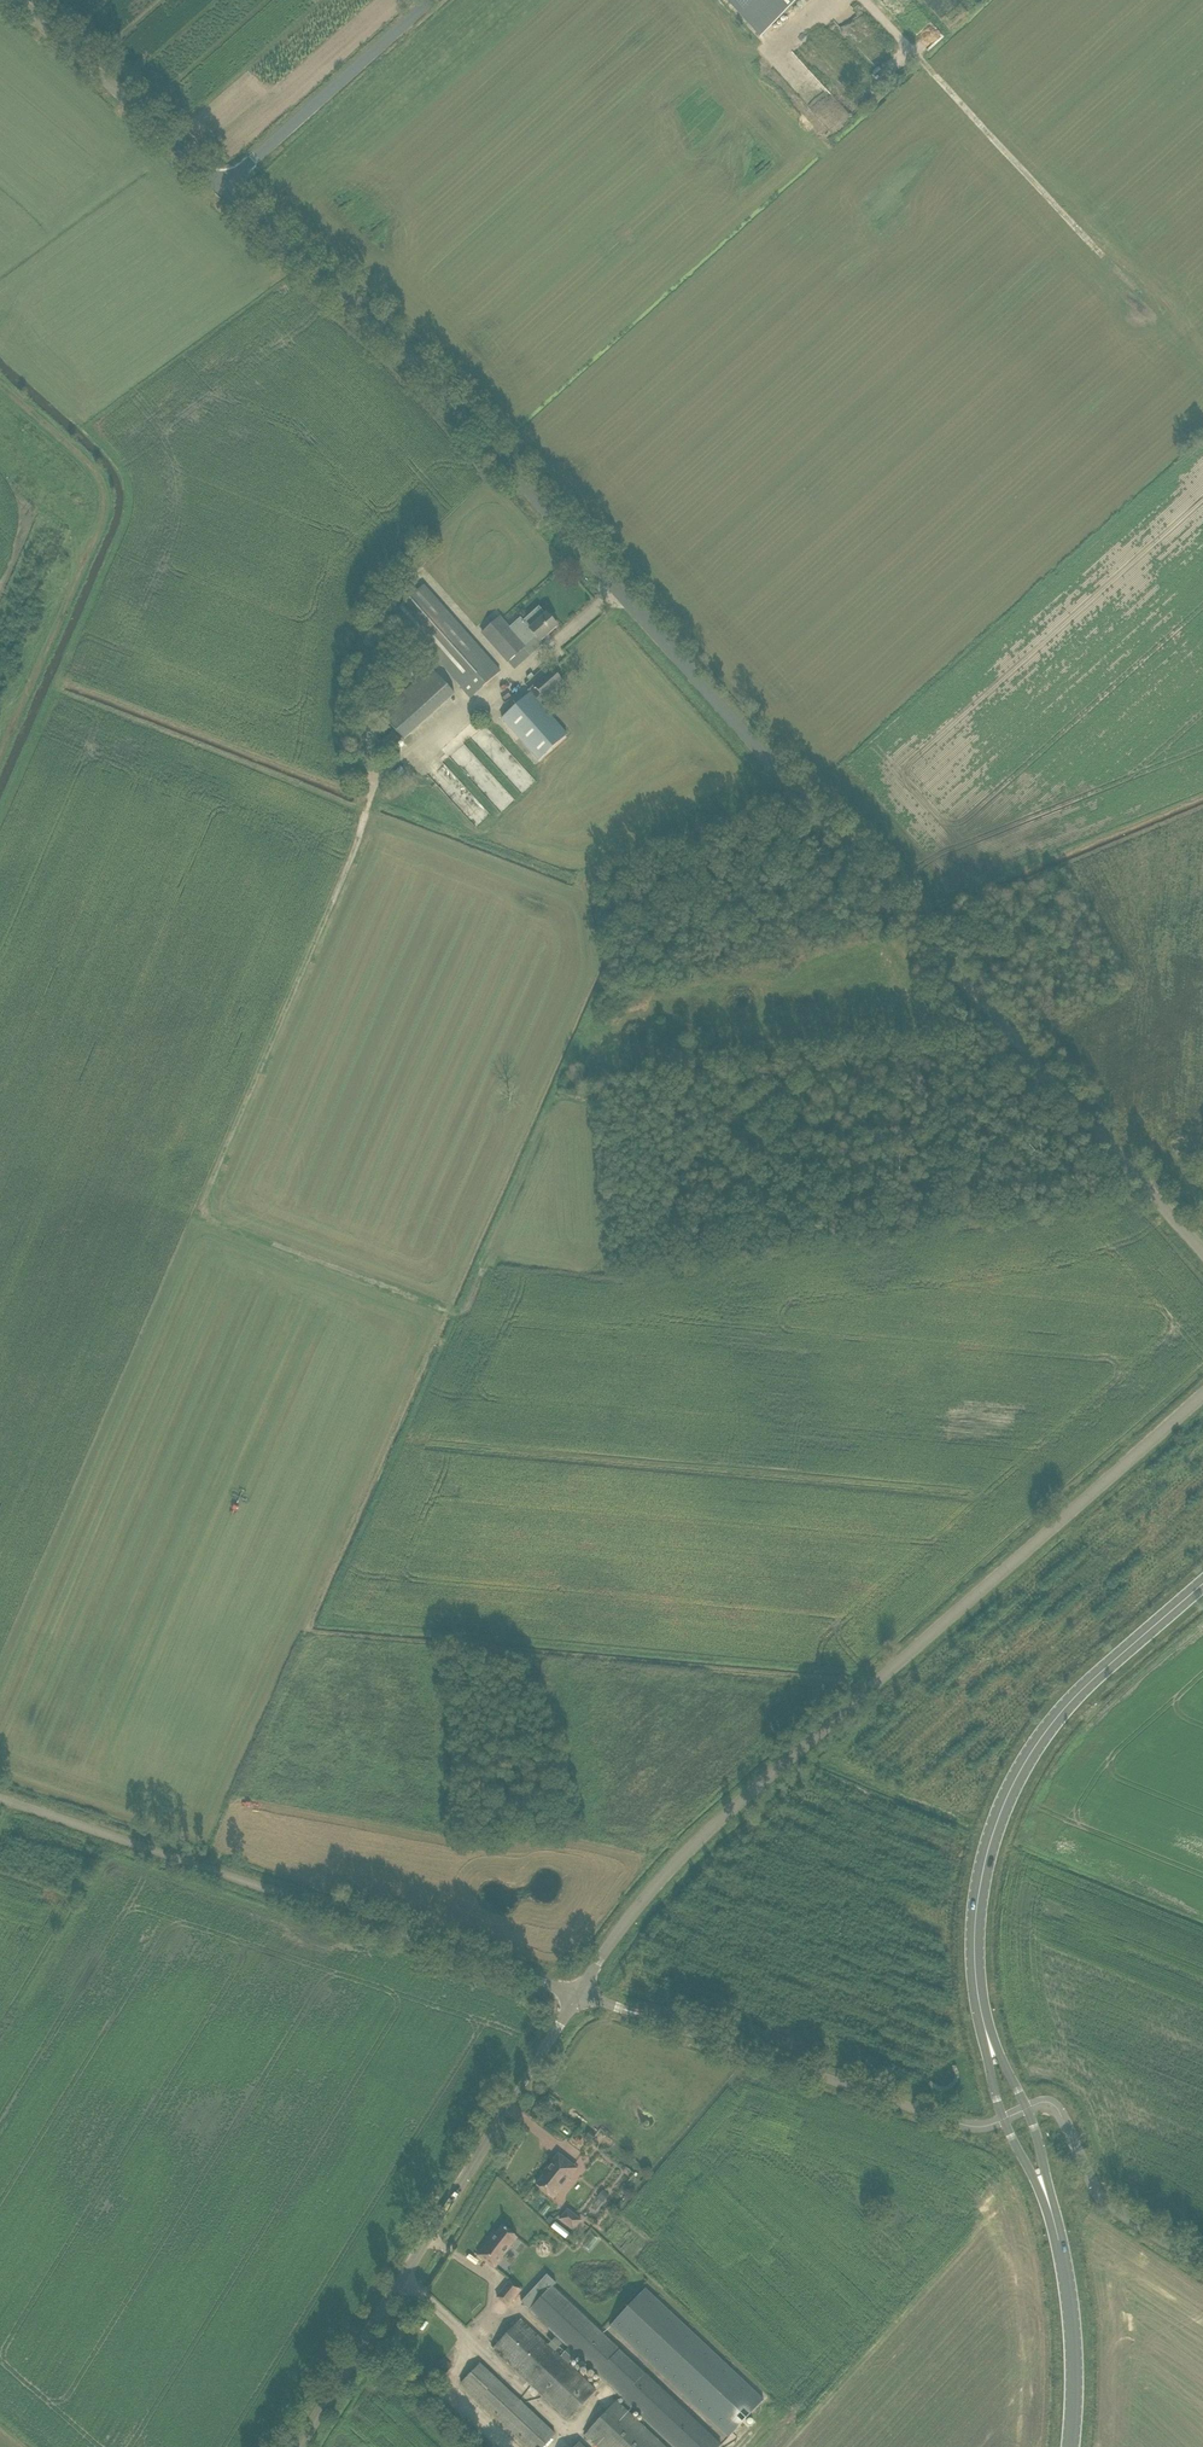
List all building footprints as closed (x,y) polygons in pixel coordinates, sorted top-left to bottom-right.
[(761,36),(801,0),(728,0),(761,36)] [(851,60),(841,70),(849,78),(859,69),(851,60)] [(390,616),(427,657),(431,654),(471,699),(501,672),(425,585),(390,616)] [(500,618),(482,633),(507,661),(525,646),(535,636),(540,642),(557,627),(556,625),(558,624),(553,619),(552,620),(547,615),(546,615),(539,607),(523,621),(526,626),(515,636),(500,618)] [(533,685),(533,686),(527,691),(530,694),(502,719),(538,760),(567,734),(540,705),(564,684),(551,669),(533,685)] [(404,739),(455,693),(438,674),(387,720),(404,739)] [(524,792),(536,780),(484,725),(445,762),(456,774),(459,771),(455,767),(460,763),(478,781),(489,771),(493,775),(501,767),(524,792)] [(494,819),(501,814),(466,773),(460,778),(494,819)] [(547,2171),(536,2185),(554,2199),(570,2178),(578,2168),(574,2165),(567,2160),(558,2153),(553,2160),(545,2170),(547,2171)] [(603,2191),(597,2198),(603,2202),(609,2195),(603,2191)] [(559,2219),(574,2231),(582,2220),(567,2208),(559,2219)] [(478,2255),(489,2264),(495,2269),(503,2259),(502,2258),(517,2238),(502,2226),(491,2240),(490,2239),(478,2255)] [(520,2303),(528,2310),(569,2348),(577,2355),(577,2354),(618,2394),(675,2446),(719,2446),(722,2444),(554,2286),(555,2284),(546,2275),(520,2303)] [(497,2297),(508,2306),(521,2290),(510,2281),(497,2297)] [(764,2400),(645,2289),(610,2326),(729,2437),(764,2400)] [(521,2320),(492,2349),(568,2420),(597,2389),(569,2363),(567,2366),(559,2358),(529,2328),(521,2320)] [(452,2366),(443,2358),(436,2365),(446,2374),(452,2366)] [(528,2446),(543,2446),(555,2434),(480,2363),(461,2384),(528,2446)] [(597,2446),(666,2446),(617,2401),(584,2435),(597,2446)]
